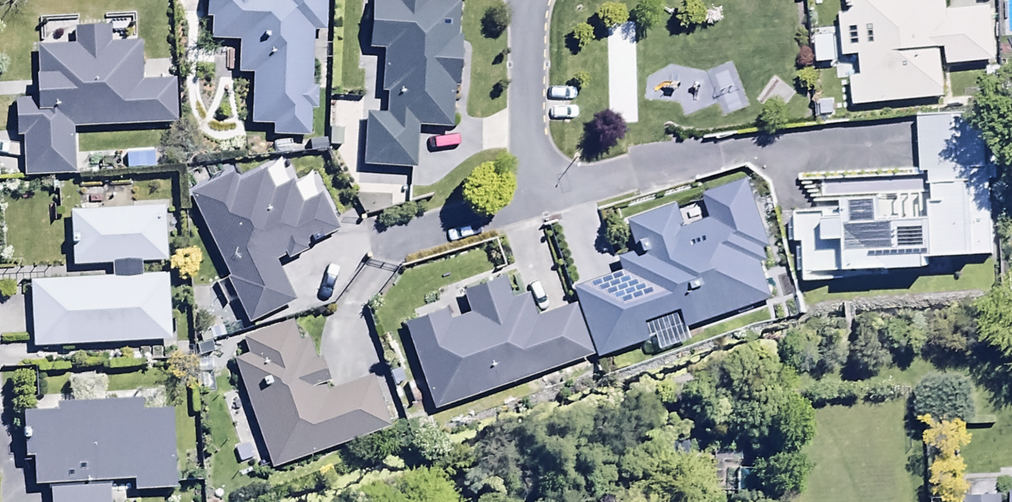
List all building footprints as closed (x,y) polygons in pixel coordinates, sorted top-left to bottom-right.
[(203,24),(210,24),(210,47),(237,47),(237,77),(253,77),(253,130),(267,130),(267,139),(309,139),(309,115),(314,115),(314,90),(310,90),(310,34),(326,34),(326,0),(282,0),(282,1),(257,1),(257,0),(203,0),(203,24)] [(369,4),(369,58),(379,58),(379,98),(381,98),(382,121),(359,121),(359,173),(419,173),(419,133),(451,133),(451,90),(458,90),(458,7),(426,7),(426,0),(394,0),(394,4),(369,4)] [(852,109),(943,104),(941,57),(948,57),(949,70),(996,68),(994,14),(948,16),(948,0),(848,0),(848,18),(838,18),(840,65),(859,64),(860,82),(851,83),(852,109)] [(74,51),(36,51),(34,102),(12,102),(13,140),(20,140),(21,179),(72,177),(71,132),(172,130),(171,86),(142,87),(142,49),(111,50),(110,32),(74,33),(74,51)] [(915,118),(917,174),(794,178),(796,253),(805,252),(806,290),(841,289),(841,281),(932,278),(932,265),(993,262),(989,116),(915,118)] [(232,179),(187,200),(245,328),(296,304),(278,266),(338,237),(319,199),(315,201),(304,178),(288,186),(279,168),(236,188),(232,179)] [(617,274),(573,288),(596,359),(772,300),(761,265),(773,261),(747,182),(699,198),(708,225),(681,234),(674,211),(620,228),(630,257),(613,263),(617,274)] [(67,215),(68,268),(165,267),(165,214),(67,215)] [(168,279),(28,286),(31,350),(171,344),(168,279)] [(448,311),(400,324),(431,412),(588,357),(572,311),(538,322),(530,299),(513,306),(504,281),(463,296),(472,321),(454,327),(448,311)] [(246,359),(232,363),(268,469),(389,427),(372,378),(327,393),(308,337),(300,340),(294,322),(240,341),(246,359)] [(22,420),(21,461),(31,462),(31,489),(50,490),(50,501),(113,501),(113,488),(135,488),(135,495),(171,495),(173,415),(139,414),(139,408),(40,406),(40,420),(22,420)]
